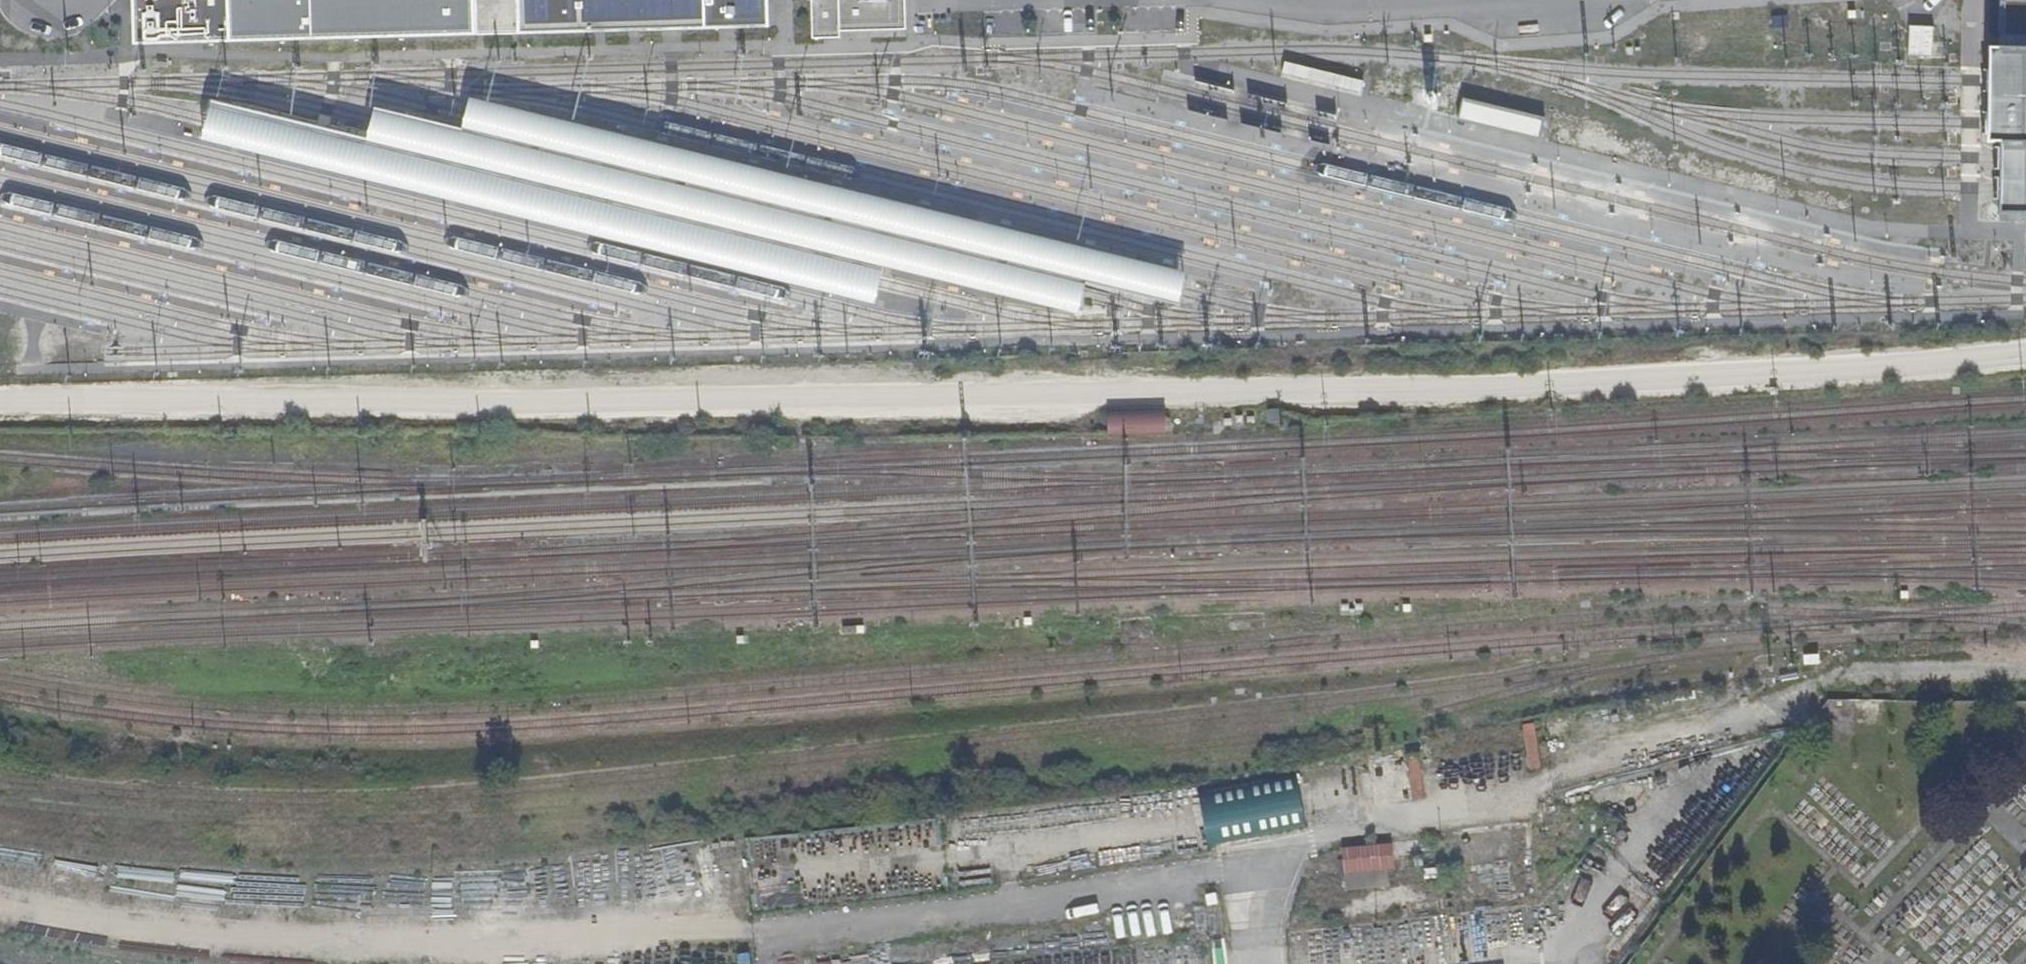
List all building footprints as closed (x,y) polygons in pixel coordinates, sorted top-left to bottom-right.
[(135,43),(776,24),(774,0),(133,0),(135,43)] [(815,33),(910,32),(908,0),(811,0),(815,33)] [(2002,137),(2001,159),(2001,188),(2000,210),(2025,210),(2025,0),(2002,0),(2002,37),(1990,37),(1990,81),(1989,124),(1988,136),(2002,137)] [(363,135),(208,96),(202,118),(198,137),(869,302),(874,282),(879,262),(1075,310),(1079,293),(1083,277),(1176,299),(1178,290),(1183,271),(465,95),(460,117),(458,125),(371,104),(367,120),(363,135)] [(1163,433),(1163,412),(1109,413),(1110,433),(1163,433)] [(1412,743),(1373,745),(1377,787),(1416,784),(1412,743)] [(1302,826),(1293,772),(1196,788),(1204,841),(1302,826)] [(1341,862),(1342,875),(1393,872),(1391,844),(1341,848),(1341,849),(1341,862)]
